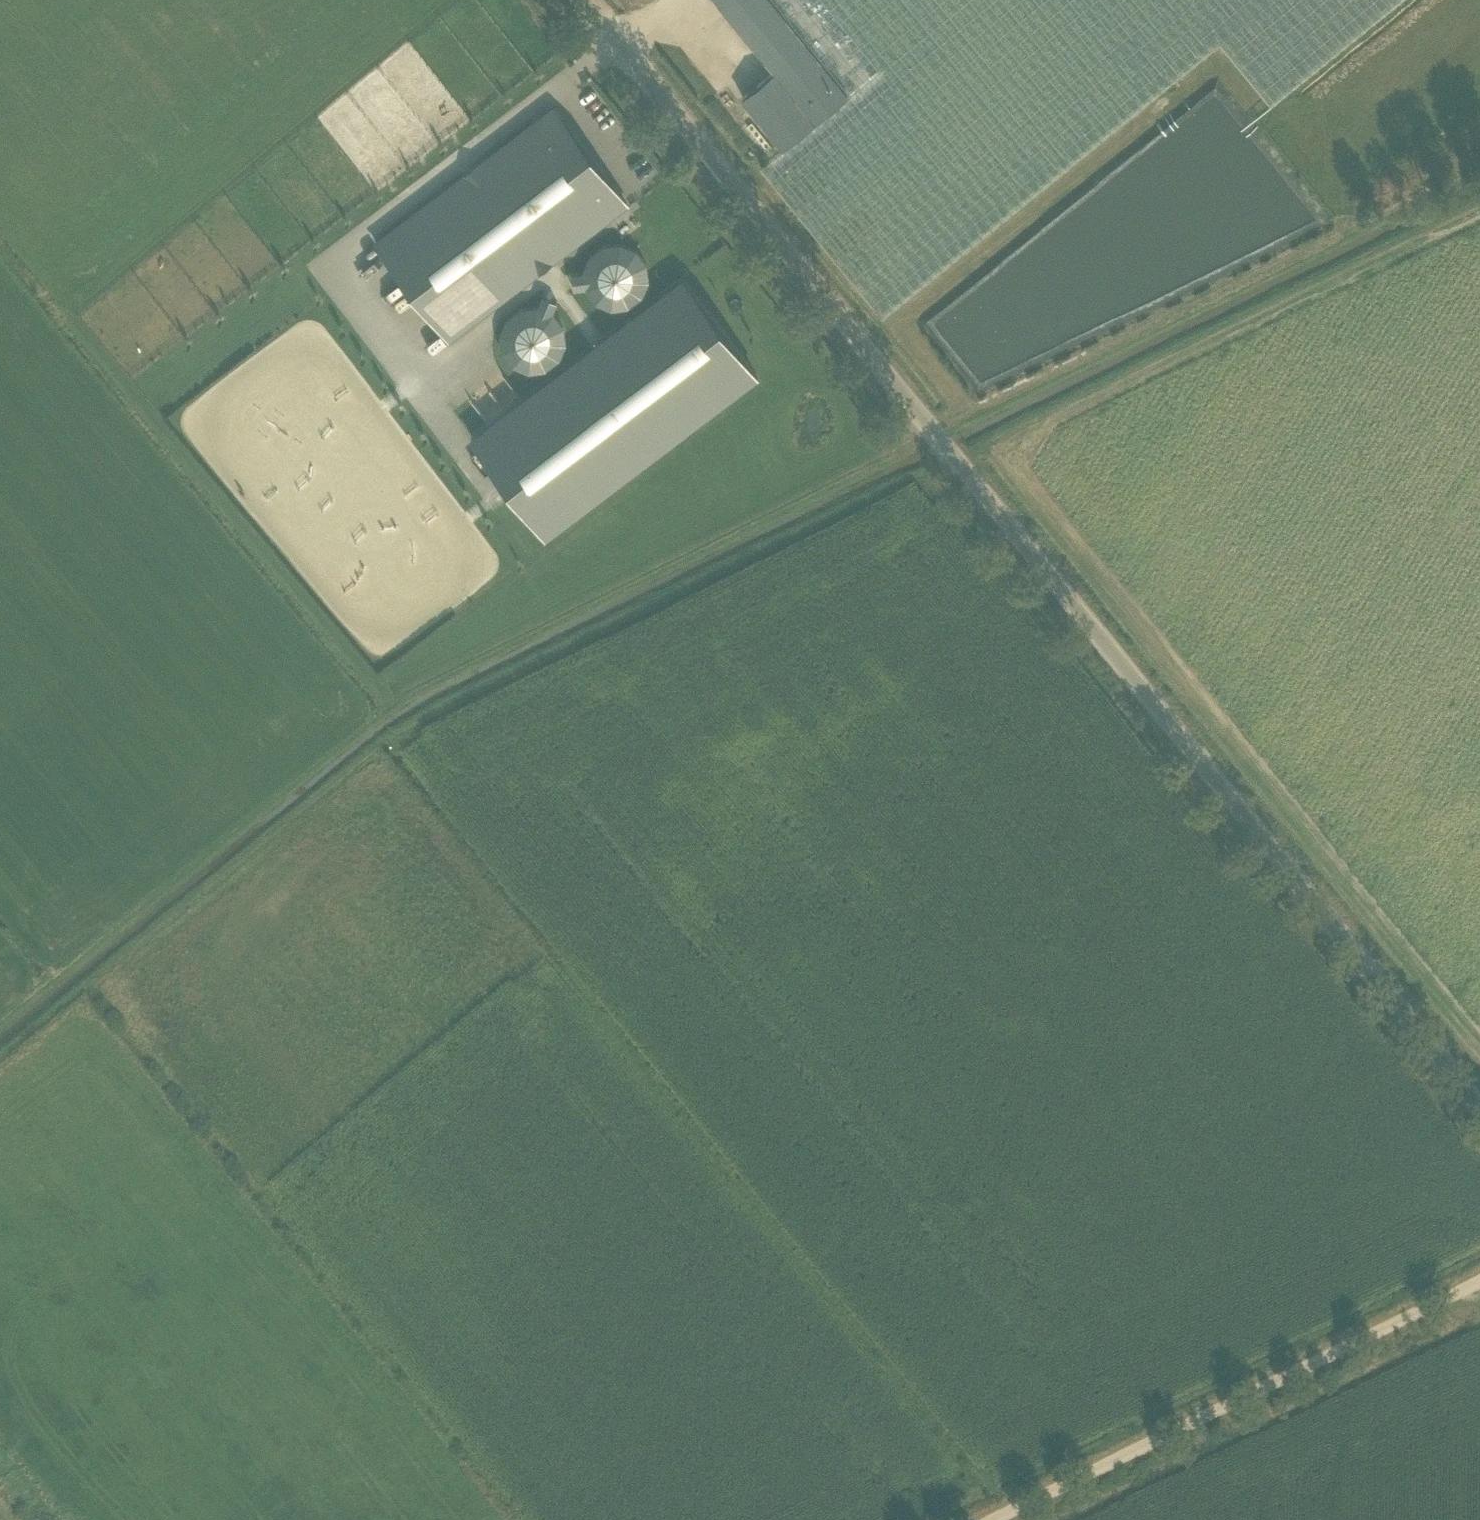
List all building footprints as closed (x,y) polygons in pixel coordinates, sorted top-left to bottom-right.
[(775,72),(743,97),(784,148),(851,94),(774,0),(718,0),(775,72)] [(851,94),(784,148),(761,167),(883,317),(1220,41),(1270,103),(1397,0),(774,0),(851,94)] [(607,222),(628,206),(553,107),(532,122),(536,126),(379,247),(446,337),(603,217),(607,222)] [(584,284),(608,315),(655,279),(619,234),(567,275),(578,289),(584,284)] [(682,277),(472,437),(548,537),(758,378),(682,277)] [(551,315),(557,300),(540,294),(534,309),(514,302),(494,354),(549,375),(569,321),(551,315)] [(485,418),(517,394),(501,373),(470,397),(485,418)] [(460,448),(476,472),(484,466),(468,443),(460,448)]
